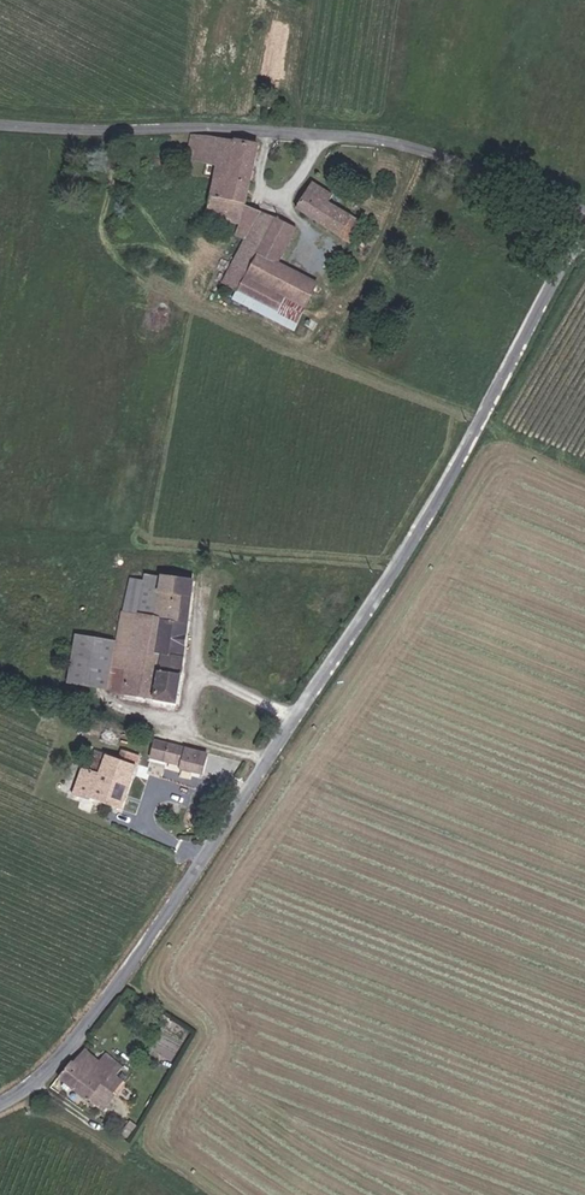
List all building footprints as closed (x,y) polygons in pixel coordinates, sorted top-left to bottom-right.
[(284,239),(234,216),(247,157),(199,144),(186,147),(180,168),(210,177),(198,226),(212,231),(207,248),(218,254),(212,267),(226,275),(222,282),(253,298),(290,320),(303,296),(268,276),(284,239)] [(288,218),(308,233),(317,216),(321,206),(302,195),(288,218)] [(308,233),(338,256),(349,234),(317,216),(308,233)] [(244,315),(253,298),(222,282),(214,301),(244,315)] [(244,315),(282,336),(290,320),(253,298),(244,315)] [(110,698),(109,704),(150,711),(150,718),(165,719),(183,590),(141,584),(141,587),(128,586),(124,617),(118,617),(114,650),(110,698)] [(63,692),(110,698),(114,650),(69,645),(63,692)] [(168,757),(173,740),(158,735),(153,752),(168,757)] [(183,761),(188,744),(173,740),(168,757),(183,761)] [(202,771),(209,751),(188,744),(183,761),(182,764),(202,771)] [(122,807),(139,753),(120,746),(117,758),(93,751),(87,770),(80,768),(72,792),(90,799),(91,796),(122,807)] [(74,1063),(71,1060),(58,1076),(88,1100),(90,1098),(104,1108),(118,1092),(123,1095),(139,1073),(108,1050),(100,1059),(86,1048),(74,1063)]
